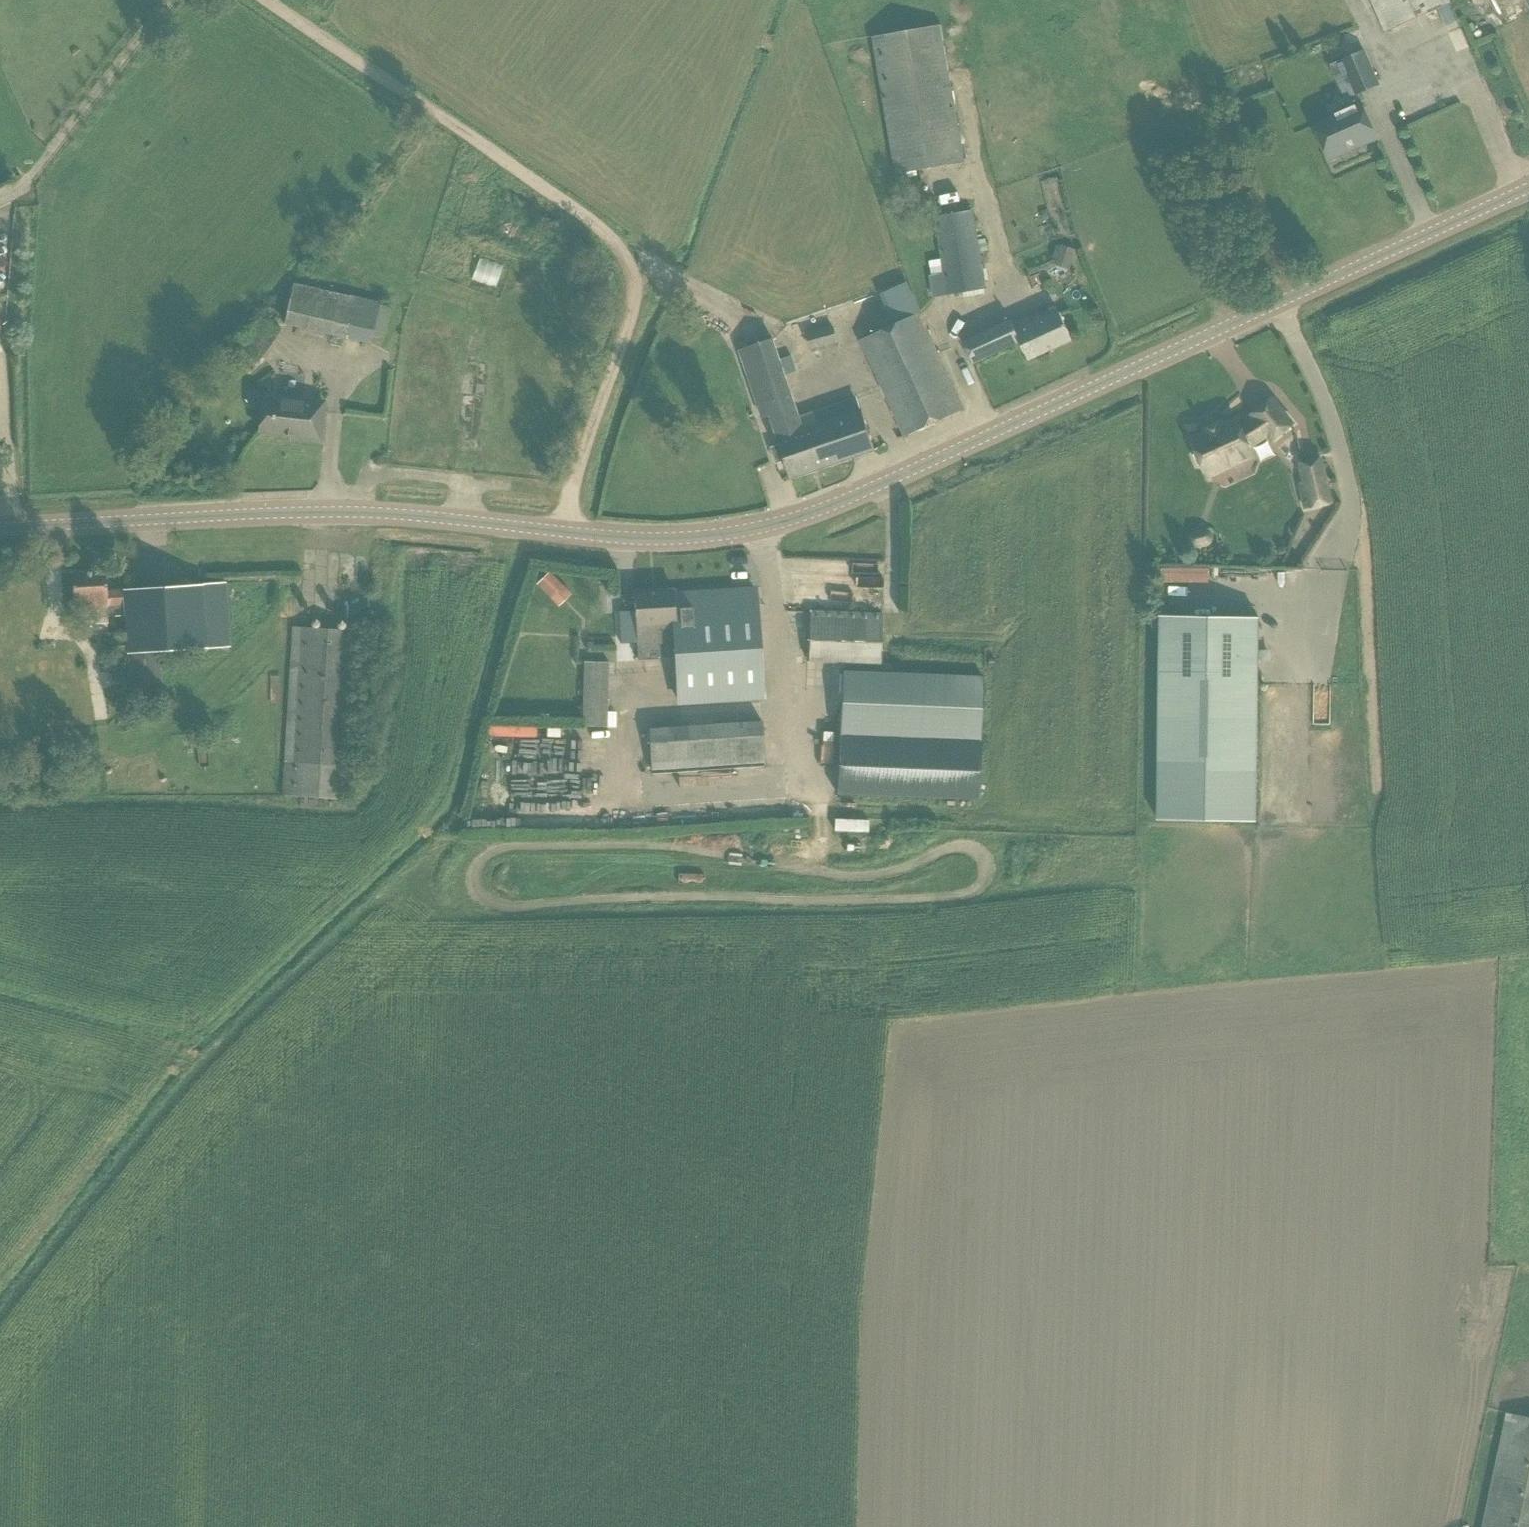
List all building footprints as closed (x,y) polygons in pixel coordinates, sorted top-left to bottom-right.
[(1448,0),(1370,0),(1384,33),(1437,10),(1444,24),(1456,19),(1448,0)] [(928,169),(964,164),(940,25),(870,37),(894,174),(906,172),(906,173),(928,169)] [(1379,85),(1364,51),(1331,66),(1331,67),(1341,63),(1351,86),(1342,90),(1349,107),(1333,114),(1335,118),(1315,127),(1329,160),(1377,139),(1361,102),(1360,102),(1356,94),(1379,85)] [(1247,173),(1235,177),(1240,189),(1251,184),(1247,173)] [(972,211),(935,217),(944,272),(927,275),(931,295),(985,286),(972,211)] [(1056,266),(1070,269),(1075,251),(1060,247),(1056,266)] [(369,343),(378,304),(292,284),(283,323),(369,343)] [(259,316),(261,317),(238,350),(257,363),(280,331),(272,325),(279,316),(265,306),(259,316)] [(859,336),(896,419),(904,437),(964,410),(918,309),(859,336)] [(1008,320),(963,340),(973,363),(1020,342),(1028,360),(1072,340),(1059,312),(1039,321),(1034,312),(1009,323),(1008,320)] [(771,340),(739,351),(762,420),(770,417),(779,445),(771,448),(776,463),(785,460),(791,479),(875,450),(861,409),(801,429),(771,340)] [(323,403),(262,396),(259,431),(299,436),(299,439),(319,442),(323,403)] [(1192,440),(1200,458),(1210,479),(1256,457),(1250,449),(1266,438),(1272,445),(1294,426),(1272,399),(1251,416),(1254,420),(1240,428),(1236,419),(1221,426),(1220,422),(1205,429),(1206,433),(1192,440)] [(1301,465),(1304,482),(1297,483),(1303,511),(1330,506),(1321,460),(1301,465)] [(1164,568),(1164,581),(1231,580),(1231,567),(1164,568)] [(160,651),(229,647),(225,582),(202,584),(202,585),(106,591),(105,571),(71,573),(73,603),(84,602),(86,624),(107,623),(106,616),(124,615),(125,637),(127,654),(130,702),(163,700),(160,651)] [(548,571),(535,584),(551,600),(564,586),(548,571)] [(633,592),(634,612),(636,646),(637,661),(660,660),(658,644),(667,644),(677,643),(680,693),(681,705),(761,699),(760,687),(754,608),(753,588),(710,591),(711,595),(693,596),(693,592),(673,593),(673,590),(633,592)] [(810,612),(808,662),(832,663),(880,665),(881,634),(882,615),(810,612)] [(1257,823),(1262,620),(1165,618),(1161,821),(1257,823)] [(293,627),(285,762),(283,795),(344,799),(354,631),(293,627)] [(127,654),(125,637),(120,637),(100,638),(101,656),(121,655),(127,654)] [(581,726),(614,727),(615,712),(606,711),(607,662),(582,661),(581,713),(581,726)] [(509,737),(508,748),(535,749),(536,721),(488,719),(488,736),(509,737)] [(764,763),(761,720),(648,728),(651,770),(764,763)] [(978,799),(980,742),(838,738),(836,795),(978,799)] [(1507,1413),(1483,1526),(1528,1526),(1528,1418),(1507,1413)]
